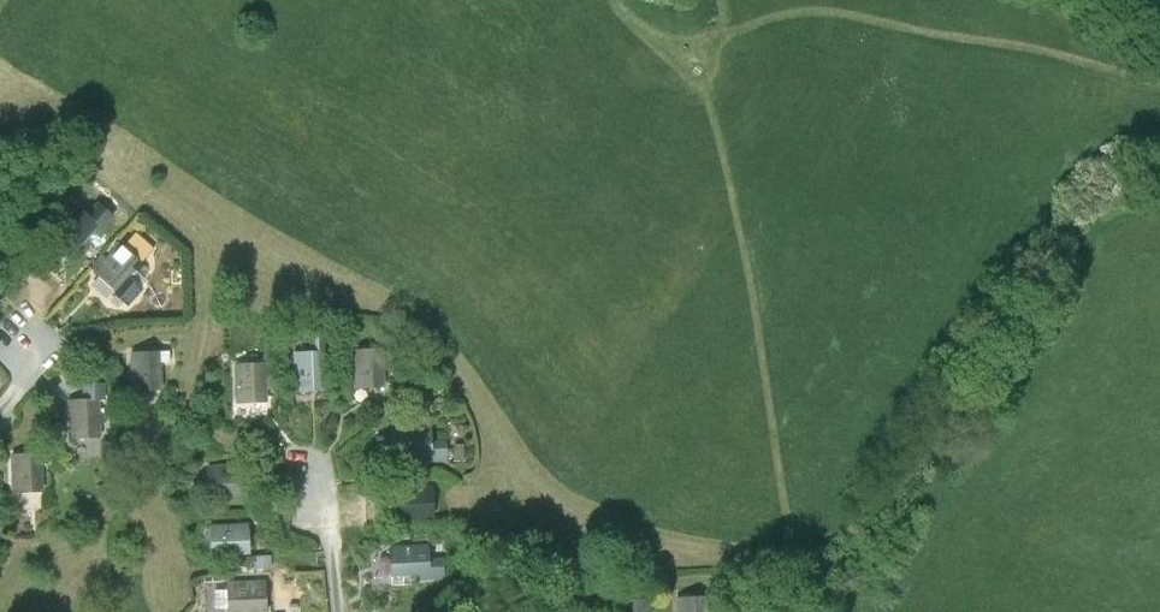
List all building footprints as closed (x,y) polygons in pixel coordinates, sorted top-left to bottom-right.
[(77,203),(51,230),(74,252),(100,224),(77,203)] [(119,242),(94,271),(118,292),(143,262),(119,242)] [(137,274),(115,295),(128,308),(150,286),(137,274)] [(384,348),(352,349),(354,387),(386,385),(384,348)] [(161,386),(160,350),(130,351),(132,387),(161,386)] [(325,350),(295,352),(297,390),(328,389),(325,350)] [(268,362),(235,364),(237,402),(269,401),(268,362)] [(102,437),(99,395),(68,398),(71,439),(102,437)] [(432,425),(395,426),(395,455),(434,455),(432,425)] [(43,490),(43,452),(13,452),(14,492),(43,490)] [(208,464),(209,494),(247,493),(247,463),(208,464)] [(436,487),(396,488),(397,517),(436,516),(436,487)] [(212,524),(212,553),(251,553),(251,524),(212,524)] [(429,543),(391,546),(393,576),(431,573),(429,543)] [(228,611),(268,611),(267,583),(228,583),(228,611)] [(676,596),(678,611),(711,611),(710,595),(676,596)] [(620,599),(620,611),(651,611),(651,598),(620,599)]
